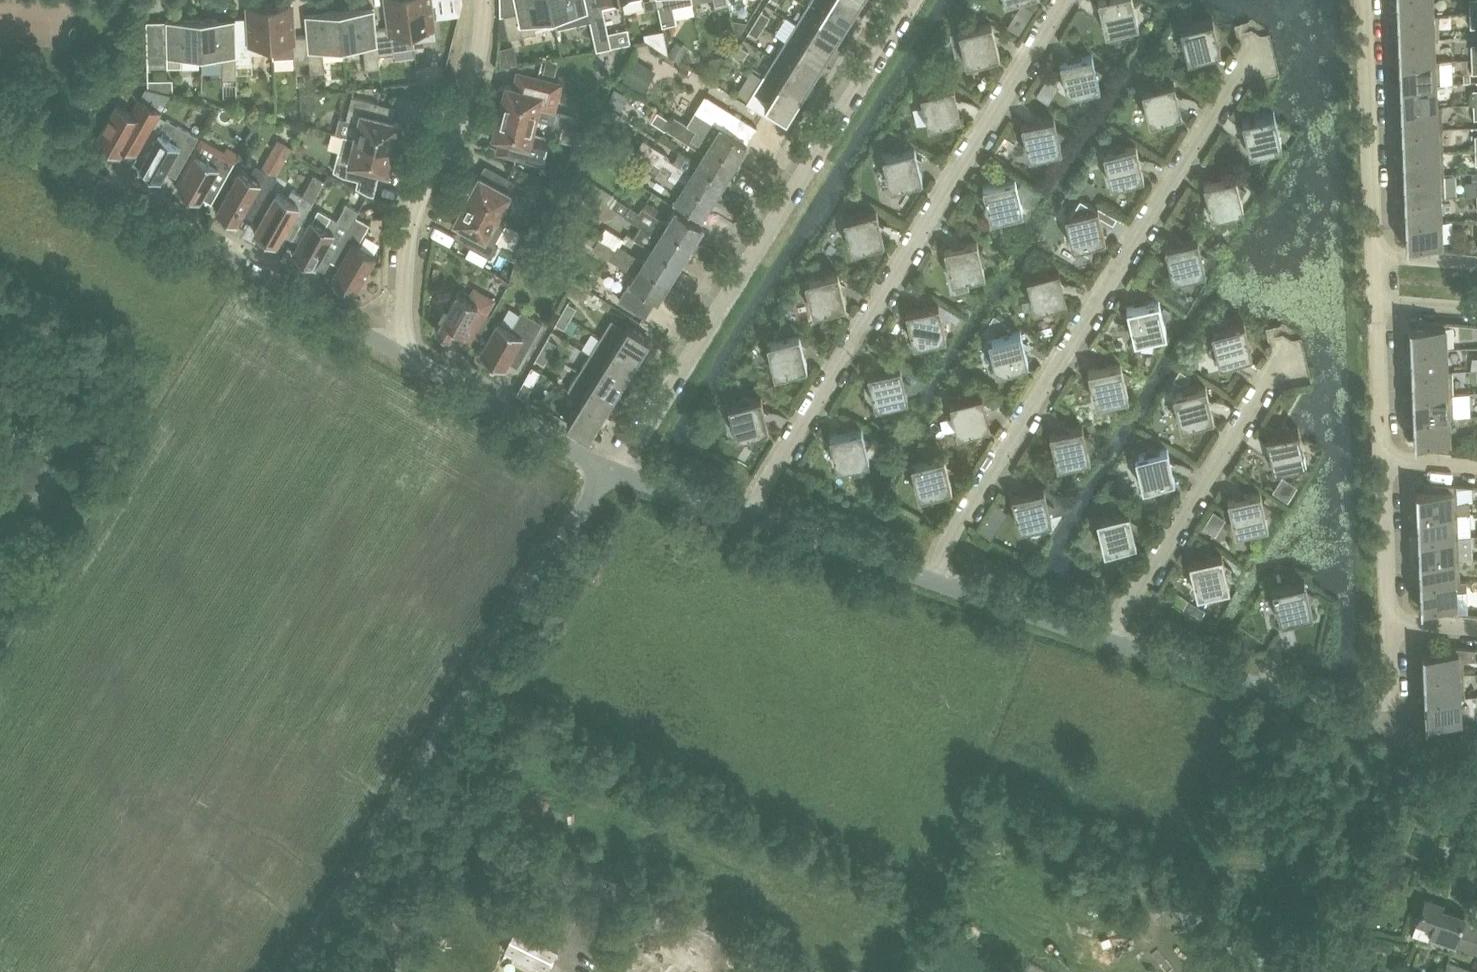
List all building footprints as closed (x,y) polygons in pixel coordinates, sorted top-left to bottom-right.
[(409,0),(386,0),(389,26),(376,28),(379,54),(394,52),(393,47),(414,44),(413,36),(409,0)] [(413,36),(435,34),(431,0),(409,0),(413,36)] [(517,11),(504,14),(509,37),(536,31),(535,27),(555,23),(555,22),(551,0),(515,0),(517,11)] [(555,22),(555,23),(556,27),(590,20),(586,0),(551,0),(555,22)] [(590,20),(591,20),(593,28),(606,26),(602,6),(622,2),(622,0),(586,0),(590,20)] [(645,8),(658,5),(657,0),(643,0),(645,8)] [(658,5),(663,25),(677,22),(673,6),(693,1),(693,0),(657,0),(658,5)] [(854,10),(838,0),(810,0),(807,5),(843,27),(854,10)] [(854,10),(860,0),(838,0),(854,10)] [(1012,24),(1025,32),(1040,8),(1027,0),(1012,24)] [(1129,25),(1139,22),(1133,0),(1099,0),(1106,30),(1117,28),(1124,32),(1129,25)] [(1397,16),(1438,14),(1438,13),(1433,13),(1432,0),(1396,0),(1397,16)] [(292,2),(270,4),(273,50),(273,56),(294,55),(294,61),(310,60),(307,34),(294,35),(292,2)] [(250,37),(236,38),(237,72),(253,71),(252,51),(273,50),(270,4),(248,5),(250,37)] [(807,5),(796,22),(832,45),(843,27),(807,5)] [(380,67),(379,54),(376,28),(375,7),(340,11),(343,47),(363,45),(366,68),(380,67)] [(763,8),(755,21),(764,26),(770,16),(762,11),(763,9),(763,8)] [(323,49),(343,47),(340,11),(305,14),(307,34),(310,60),(311,73),(325,72),(323,49)] [(1439,37),(1438,14),(1397,16),(1398,38),(1439,37)] [(237,77),(237,72),(236,38),(236,18),(201,19),(202,55),(201,55),(201,60),(222,60),(223,78),(237,77)] [(747,21),(732,18),(736,39),(747,21)] [(1213,18),(1204,20),(1180,26),(1182,36),(1178,43),(1185,48),(1188,59),(1221,51),(1213,18)] [(202,55),(201,19),(166,20),(167,37),(147,38),(148,52),(148,66),(168,66),(182,65),(182,56),(201,55),(202,55)] [(967,62),(1000,54),(992,21),(981,24),(973,19),(969,27),(959,29),(967,62)] [(757,36),(764,26),(755,21),(747,33),(748,33),(749,31),(757,36)] [(796,22),(785,39),(821,62),(832,45),(796,22)] [(1398,38),(1399,61),(1440,59),(1435,59),(1434,38),(1439,38),(1439,37),(1398,38)] [(811,79),(821,62),(785,39),(774,57),(811,79)] [(677,40),(669,53),(680,59),(688,47),(677,40)] [(741,43),(734,55),(742,61),(749,50),(740,45),(742,43),(741,43)] [(1100,85),(1098,75),(1102,67),(1095,63),(1092,52),(1059,60),(1067,93),(1100,85)] [(722,54),(707,58),(711,76),(723,56),(722,54)] [(774,57),(763,74),(800,97),(811,79),(774,57)] [(635,58),(623,80),(640,90),(653,68),(635,58)] [(546,59),(543,72),(555,75),(558,62),(546,59)] [(1441,82),(1440,59),(1399,61),(1400,84),(1441,82)] [(442,79),(441,65),(417,68),(418,82),(442,79)] [(536,118),(539,108),(554,112),(562,82),(517,71),(514,85),(506,83),(506,84),(504,84),(503,85),(501,85),(500,86),(499,87),(499,89),(498,90),(498,91),(498,93),(498,94),(499,96),(499,97),(500,98),(502,99),(499,109),(536,118)] [(787,117),(800,97),(763,74),(752,92),(746,102),(770,117),(774,110),(787,117)] [(1175,80),(1163,83),(1156,78),(1151,86),(1142,88),(1149,121),(1182,113),(1175,80)] [(172,79),(148,80),(148,87),(172,92),(172,79)] [(928,124),(961,117),(953,84),(942,86),(935,82),(930,89),(921,91),(928,124)] [(1400,84),(1401,107),(1441,105),(1441,104),(1437,104),(1436,83),(1441,83),(1441,82),(1400,84)] [(1044,83),(1036,96),(1048,103),(1056,91),(1044,83)] [(137,154),(146,138),(161,111),(162,111),(172,93),(148,87),(146,86),(132,112),(117,103),(95,142),(107,149),(108,154),(114,157),(119,155),(120,156),(125,147),(137,154)] [(615,88),(606,102),(620,110),(629,96),(615,88)] [(315,94),(302,94),(303,108),(316,107),(315,94)] [(745,146),(757,127),(740,117),(705,95),(695,111),(720,127),(714,136),(706,131),(704,135),(697,130),(692,137),(700,143),(703,139),(737,160),(740,154),(743,154),(746,149),(745,146)] [(359,121),(355,137),(394,147),(396,137),(401,136),(403,127),(400,124),(400,122),(375,116),(378,102),(352,96),(347,118),(359,121)] [(600,127),(605,131),(608,133),(619,115),(602,105),(591,122),(600,127)] [(1401,107),(1401,129),(1442,128),(1441,105),(1401,107)] [(499,109),(497,119),(495,119),(494,120),(492,121),(491,121),(490,122),(490,124),(489,125),(489,127),(489,128),(489,129),(490,131),(490,132),(491,133),(493,134),(493,135),(500,137),(497,151),(541,162),(548,135),(533,131),(536,118),(499,109)] [(1282,145),(1277,121),(1274,112),(1242,120),(1249,152),(1260,150),(1268,154),(1272,147),(1282,145)] [(1064,130),(1057,125),(1054,114),(1021,122),(1029,155),(1062,147),(1059,137),(1064,130)] [(666,128),(704,151),(697,163),(725,179),(728,174),(731,174),(734,169),(733,166),(737,160),(703,139),(700,143),(692,137),(697,130),(687,124),(685,128),(671,119),(666,128)] [(180,125),(172,139),(159,132),(158,133),(159,133),(140,166),(139,167),(161,179),(162,178),(161,177),(173,157),(183,163),(198,136),(180,125)] [(1401,129),(1402,152),(1443,151),(1442,128),(1401,129)] [(709,204),(713,198),(678,177),(676,181),(667,176),(672,168),(664,162),(661,166),(635,150),(608,133),(605,131),(592,151),(612,164),(617,155),(621,157),(623,154),(632,160),(627,167),(634,172),(639,165),(642,166),(680,190),(675,199),(702,216),(704,213),(707,212),(710,207),(709,204)] [(388,172),(388,171),(393,169),(395,160),(391,157),(394,147),(355,137),(343,134),(339,150),(334,170),(343,176),(359,180),(363,166),(388,172)] [(238,220),(243,211),(253,194),(263,200),(293,146),(278,138),(262,166),(260,165),(256,163),(250,174),(240,168),(239,169),(217,209),(217,208),(216,210),(220,212),(218,216),(231,223),(233,219),(238,222),(238,221),(238,220)] [(722,184),(725,179),(697,163),(692,171),(667,156),(668,154),(643,138),(635,150),(661,166),(664,162),(672,168),(667,176),(676,181),(678,177),(713,198),(716,193),(720,192),(722,187),(722,184)] [(298,141),(293,150),(303,156),(308,146),(298,141)] [(1118,141),(1113,148),(1103,150),(1111,183),(1144,175),(1136,143),(1125,145),(1118,141)] [(892,151),(882,154),(890,187),(923,179),(915,146),(904,149),(897,144),(892,151)] [(199,199),(201,196),(207,186),(217,192),(223,182),(235,161),(232,159),(236,152),(224,146),(220,152),(216,150),(210,160),(197,153),(197,154),(197,155),(178,187),(177,188),(181,190),(181,195),(192,201),(196,198),(199,200),(200,199),(199,199)] [(1443,151),(1402,152),(1403,175),(1444,173),(1443,151)] [(566,166),(561,175),(573,181),(578,172),(566,166)] [(521,169),(516,178),(532,186),(537,177),(521,169)] [(476,172),(468,187),(472,188),(467,197),(498,214),(504,203),(508,202),(518,208),(529,188),(508,176),(502,187),(476,172)] [(314,173),(303,194),(313,200),(325,179),(314,173)] [(1445,196),(1444,173),(1403,175),(1404,198),(1445,196)] [(1246,190),(1239,185),(1236,174),(1203,182),(1211,215),(1244,207),(1242,197),(1246,190)] [(990,217),(1023,209),(1021,200),(1026,192),(1018,188),(1016,176),(983,184),(990,217)] [(660,236),(653,247),(679,264),(691,244),(658,223),(661,219),(652,213),(647,221),(637,215),(639,212),(600,187),(594,196),(660,236)] [(288,197),(277,191),(276,192),(277,192),(255,230),(254,231),(262,236),(262,240),(270,244),(274,242),(276,244),(277,242),(276,242),(291,216),(301,222),(313,200),(303,194),(293,189),(288,197)] [(556,196),(549,207),(559,213),(566,201),(556,196)] [(1097,205),(1083,196),(1075,210),(1065,213),(1073,246),(1106,238),(1100,216),(1113,224),(1117,218),(1098,206),(1098,205),(1097,205)] [(1445,197),(1445,196),(1404,198),(1405,221),(1441,219),(1440,197),(1445,197)] [(462,207),(458,205),(450,219),(477,233),(467,251),(488,263),(503,235),(491,229),(498,214),(467,197),(462,207)] [(852,249),(884,241),(877,208),(866,211),(858,206),(854,214),(844,216),(852,249)] [(642,207),(639,212),(637,215),(647,221),(652,213),(642,207)] [(294,252),(293,252),(293,253),(297,255),(297,259),(307,265),(310,263),(315,265),(315,264),(325,245),(336,251),(350,225),(319,208),(313,218),(312,218),(312,219),(294,252)] [(703,226),(676,209),(667,222),(661,219),(658,223),(691,244),(703,226)] [(333,274),(332,275),(357,289),(358,288),(376,255),(377,254),(358,244),(370,223),(356,215),(350,225),(336,251),(331,259),(339,264),(333,274)] [(1429,243),(1429,247),(1442,248),(1441,219),(1405,221),(1406,246),(1407,245),(1407,244),(1429,243)] [(606,227),(600,238),(616,249),(619,245),(624,238),(606,227)] [(1208,252),(1200,247),(1198,236),(1165,244),(1173,277),(1205,269),(1203,259),(1208,252)] [(645,315),(655,298),(657,299),(668,282),(616,249),(600,238),(594,247),(636,273),(630,282),(619,299),(645,315)] [(952,280),(985,272),(983,262),(987,254),(980,250),(977,239),(944,247),(952,280)] [(668,282),(679,264),(653,247),(644,261),(619,245),(616,249),(668,282)] [(522,253),(518,261),(530,266),(534,258),(522,253)] [(1041,265),(1036,273),(1026,275),(1034,308),(1067,300),(1059,267),(1048,270),(1041,265)] [(813,311),(846,303),(838,271),(827,273),(820,269),(815,276),(805,278),(813,311)] [(468,297),(458,291),(449,307),(445,305),(439,315),(443,318),(437,329),(468,346),(471,341),(474,344),(491,315),(487,313),(495,298),(474,287),(468,297)] [(1169,314),(1162,310),(1159,299),(1126,307),(1134,339),(1167,332),(1165,322),(1169,314)] [(562,312),(570,317),(576,307),(568,302),(569,300),(562,312)] [(939,301),(927,304),(906,309),(914,342),(947,334),(944,324),(949,317),(941,312),(939,301)] [(527,350),(543,321),(521,309),(511,328),(498,321),(498,322),(498,323),(481,353),(480,354),(490,359),(490,364),(496,367),(500,365),(504,367),(504,366),(516,344),(527,350)] [(570,317),(562,312),(555,325),(556,323),(565,328),(570,317)] [(611,318),(600,336),(637,358),(650,337),(628,323),(626,327),(611,318)] [(1446,348),(1445,321),(1418,319),(1418,325),(1411,325),(1410,324),(1409,324),(1410,349),(1446,348)] [(1212,330),(1214,340),(1209,347),(1217,352),(1219,363),(1252,355),(1244,322),(1212,330)] [(1021,329),(1010,332),(1002,328),(998,335),(988,337),(996,370),(1029,362),(1021,329)] [(775,374),(808,366),(800,333),(789,336),(781,331),(777,338),(767,341),(775,374)] [(549,335),(542,348),(550,353),(556,342),(548,338),(549,336),(549,335)] [(626,376),(637,358),(600,336),(589,353),(626,376)] [(534,361),(535,361),(536,359),(544,363),(550,353),(542,348),(534,361)] [(1447,370),(1446,348),(1410,349),(1411,372),(1452,370),(1452,369),(1447,370)] [(615,393),(626,376),(589,353),(579,370),(615,393)] [(1131,377),(1123,372),(1121,361),(1088,369),(1096,402),(1129,394),(1126,384),(1131,377)] [(900,363),(867,371),(875,404),(908,396),(906,387),(910,379),(903,375),(900,363)] [(532,365),(526,376),(535,381),(541,370),(532,365)] [(1180,369),(1173,379),(1179,383),(1186,381),(1190,375),(1180,369)] [(568,388),(582,397),(604,410),(615,393),(579,370),(568,388)] [(1411,372),(1412,394),(1453,393),(1452,370),(1411,372)] [(526,397),(535,381),(526,376),(517,393),(526,398),(526,397)] [(1188,382),(1183,390),(1173,392),(1181,425),(1214,417),(1206,384),(1195,387),(1188,382)] [(964,390),(959,397),(950,400),(957,433),(990,425),(983,392),(971,394),(964,390)] [(736,436),(769,428),(761,395),(750,398),(743,393),(738,401),(729,403),(736,436)] [(1412,394),(1413,417),(1454,416),(1453,393),(1412,394)] [(582,397),(567,421),(590,433),(604,410),(582,397)] [(1454,417),(1454,416),(1413,417),(1414,442),(1415,442),(1415,441),(1434,440),(1435,449),(1450,450),(1449,417),(1454,417)] [(1090,456),(1088,446),(1093,439),(1085,434),(1082,423),(1050,431),(1057,464),(1090,456)] [(862,426),(829,434),(837,466),(870,459),(867,449),(872,441),(865,437),(862,426)] [(1274,468),(1285,465),(1292,470),(1297,463),(1307,460),(1299,427),(1266,435),(1268,444),(1271,458),(1274,468)] [(1253,434),(1246,445),(1257,453),(1271,458),(1268,444),(1253,434)] [(944,454),(920,440),(916,446),(926,452),(921,460),(911,462),(919,495),(952,487),(944,454)] [(1149,445),(1145,452),(1135,454),(1143,487),(1175,480),(1168,447),(1157,449),(1149,445)] [(1417,514),(1470,512),(1470,501),(1457,501),(1457,484),(1425,481),(1425,490),(1417,490),(1417,489),(1416,489),(1417,514)] [(1070,501),(1044,486),(1011,493),(1019,526),(1052,519),(1051,515),(1064,512),(1070,501)] [(1268,523),(1266,513),(1271,505),(1263,501),(1260,490),(1228,498),(1235,530),(1268,523)] [(1129,509),(1118,512),(1111,507),(1106,514),(1096,517),(1104,550),(1137,542),(1129,509)] [(1470,512),(1417,514),(1418,537),(1458,535),(1458,513),(1470,512)] [(1418,537),(1418,559),(1459,558),(1458,535),(1418,537)] [(1230,585),(1228,575),(1232,568),(1225,563),(1222,552),(1189,560),(1197,593),(1230,585)] [(1459,558),(1418,559),(1419,582),(1460,581),(1459,558)] [(1305,579),(1302,580),(1272,587),(1280,620),(1313,612),(1310,602),(1315,595),(1308,590),(1305,579)] [(1466,580),(1460,581),(1419,582),(1420,607),(1422,607),(1422,606),(1441,605),(1441,611),(1457,612),(1456,591),(1467,590),(1466,580)] [(1174,603),(1181,608),(1187,598),(1179,594),(1174,603)] [(1423,675),(1464,673),(1463,659),(1475,659),(1475,648),(1431,644),(1431,651),(1423,651),(1423,650),(1422,650),(1423,675)] [(1423,675),(1424,697),(1465,696),(1464,673),(1423,675)] [(1426,724),(1426,722),(1435,725),(1435,724),(1435,721),(1446,720),(1446,728),(1446,729),(1462,734),(1460,697),(1465,697),(1465,696),(1424,697),(1425,724),(1426,724)] [(1412,933),(1428,939),(1430,933),(1454,942),(1473,949),(1476,950),(1476,925),(1462,919),(1464,914),(1441,906),(1443,902),(1426,896),(1417,920),(1412,933)] [(515,930),(505,950),(547,970),(557,950),(515,930)] [(625,971),(651,971),(630,962),(625,971)] [(1450,963),(1447,971),(1476,971),(1450,963)]
